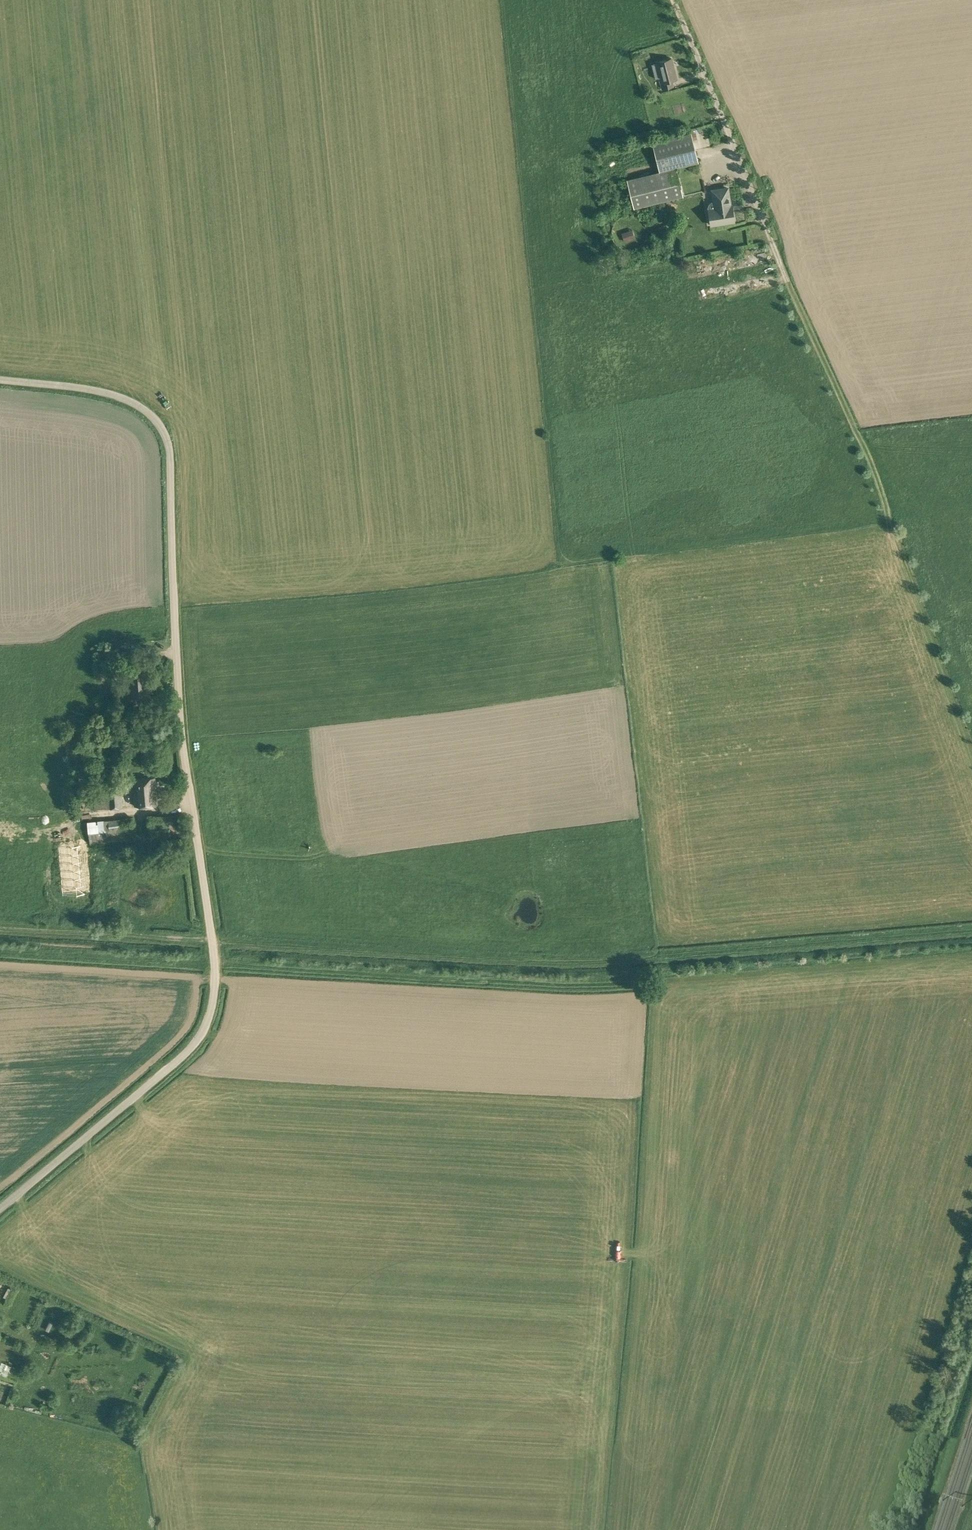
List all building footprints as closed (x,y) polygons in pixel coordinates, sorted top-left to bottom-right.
[(657,61),(661,76),(659,77),(662,88),(673,85),(672,79),(677,78),(671,58),(657,61)] [(652,141),(659,171),(627,179),(634,207),(682,195),(675,166),(698,161),(691,132),(652,141)] [(717,175),(717,184),(728,184),(727,175),(717,175)] [(708,208),(711,224),(734,220),(732,205),(730,205),(728,188),(712,190),(714,201),(711,202),(709,204),(708,206),(708,208)] [(625,241),(631,239),(629,231),(622,233),(625,241)] [(756,295),(765,291),(763,286),(754,289),(756,295)] [(117,651),(118,661),(137,659),(136,650),(117,651)] [(131,672),(132,696),(148,695),(147,671),(131,672)] [(133,778),(135,805),(158,804),(156,777),(133,778)] [(93,781),(95,808),(123,806),(121,779),(93,781)] [(88,821),(90,842),(133,839),(131,817),(88,821)] [(78,842),(58,843),(61,891),(81,890),(78,842)] [(4,1361),(0,1371),(10,1374),(13,1364),(4,1361)] [(14,1386),(0,1382),(0,1394),(11,1397),(14,1386)]
